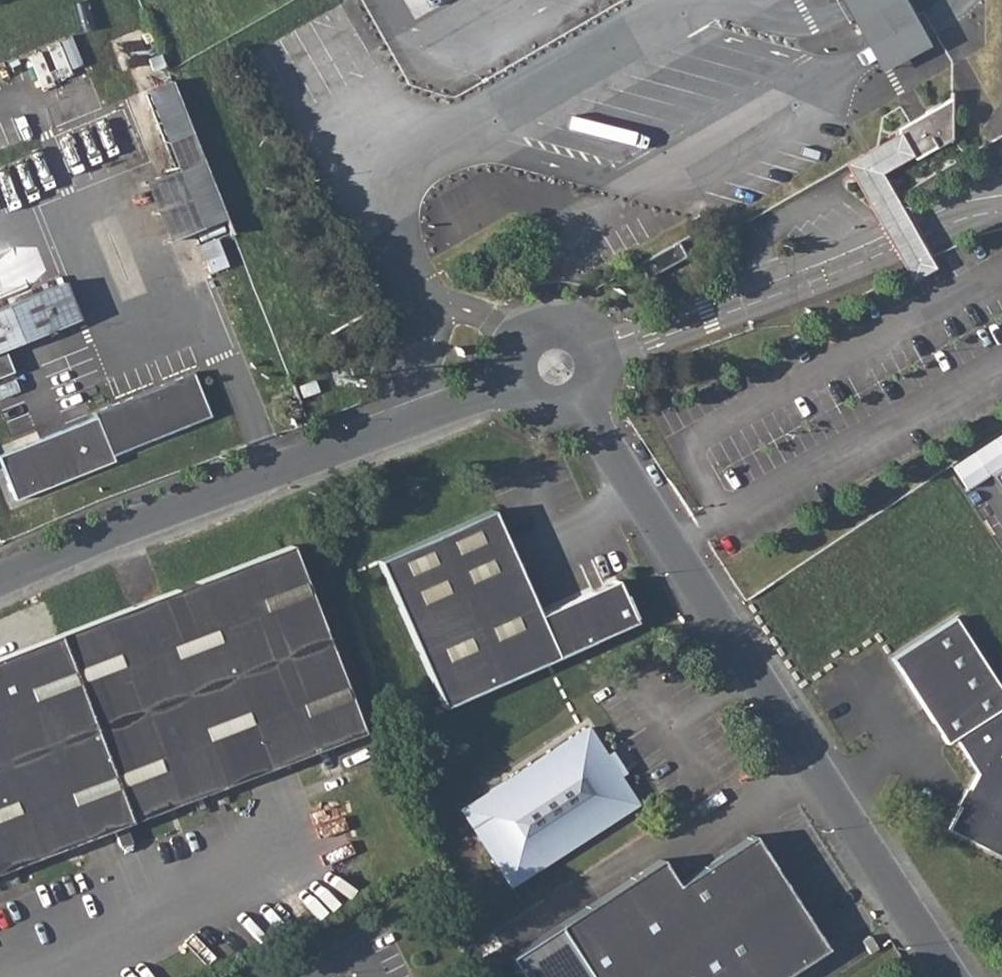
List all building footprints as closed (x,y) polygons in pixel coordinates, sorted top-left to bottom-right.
[(889,0),(846,0),(875,51),(884,66),(932,38),(924,24),(917,14),(875,38),(862,16),(889,0)] [(917,14),(910,0),(889,0),(862,16),(875,38),(917,14)] [(164,65),(159,53),(148,58),(153,70),(164,65)] [(148,89),(169,142),(194,132),(173,80),(148,89)] [(947,98),(927,110),(930,117),(906,130),(907,143),(918,149),(933,140),(937,147),(950,139),(947,98)] [(906,130),(930,117),(927,110),(900,126),(899,148),(918,158),(937,147),(933,140),(918,149),(907,143),(906,130)] [(207,159),(181,168),(202,227),(227,218),(207,159)] [(640,261),(648,277),(686,254),(677,239),(640,261)] [(221,254),(207,259),(210,268),(225,261),(221,254)] [(0,306),(0,346),(77,315),(64,282),(0,306)] [(9,370),(0,346),(0,374),(9,370)] [(193,371),(93,411),(96,416),(0,454),(0,459),(16,500),(114,462),(111,455),(210,415),(193,371)] [(989,480),(1001,499),(1001,472),(989,480)] [(537,615),(491,510),(380,559),(444,706),(634,621),(616,580),(537,615)] [(290,545),(77,627),(146,814),(245,776),(240,761),(286,744),(291,758),(321,747),(332,742),(362,731),(361,728),(290,545)] [(954,616),(891,657),(930,718),(994,677),(957,621),(954,616)] [(77,627),(58,634),(124,805),(129,820),(146,814),(77,627)] [(84,838),(78,823),(124,805),(58,634),(0,656),(0,870),(84,838)] [(930,718),(946,743),(955,737),(977,772),(969,788),(973,791),(964,808),(960,806),(948,828),(992,850),(1001,846),(1001,719),(996,710),(1001,707),(1001,690),(994,677),(930,718)] [(603,759),(607,757),(586,727),(461,809),(511,884),(637,802),(616,772),(613,774),(603,759)] [(557,925),(591,976),(778,976),(824,947),(751,834),(675,884),(659,858),(557,925)] [(870,936),(863,940),(870,951),(877,946),(870,936)]
